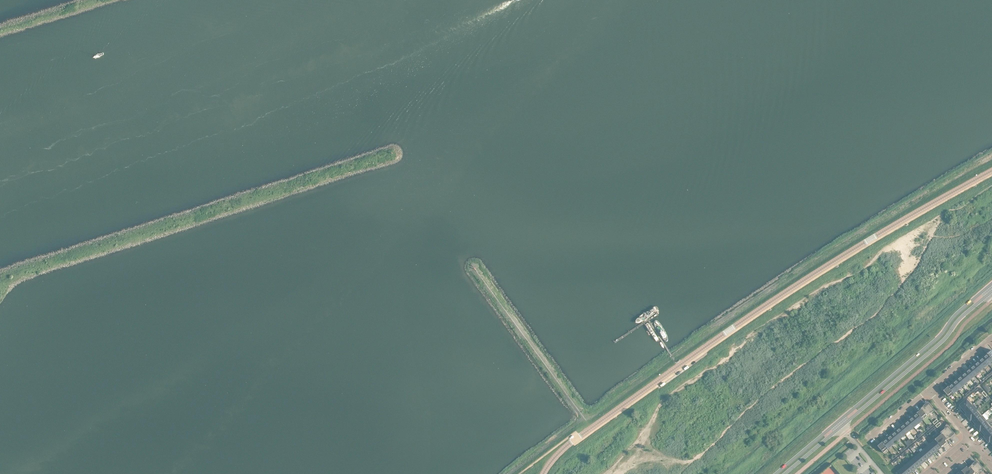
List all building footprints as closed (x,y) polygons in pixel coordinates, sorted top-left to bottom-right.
[(989,362),(991,359),(991,357),(987,351),(983,355),(989,362)] [(979,359),(985,366),(989,362),(983,355),(981,357),(981,356),(979,359)] [(974,363),(980,369),(985,366),(979,359),(976,361),(974,363)] [(970,366),(976,373),(980,369),(974,363),(973,364),(970,366)] [(966,370),(972,377),(976,373),(970,366),(967,368),(966,370)] [(961,373),(967,380),(972,377),(966,370),(964,371),(961,373)] [(957,377),(963,384),(967,380),(961,373),(959,376),(957,377)] [(952,381),(958,388),(963,384),(957,377),(955,379),(955,378),(952,381)] [(948,385),(954,391),(958,388),(952,381),(950,383),(948,385)] [(986,381),(982,383),(988,391),(991,388),(986,381)] [(948,385),(944,389),(950,395),(954,391),(948,385)] [(963,406),(965,409),(972,403),(973,402),(969,396),(959,404),(961,407),(963,406)] [(921,406),(922,407),(927,414),(934,408),(936,409),(935,409),(936,410),(936,409),(928,400),(929,401),(925,405),(924,404),(921,406)] [(966,413),(968,415),(976,409),(976,408),(972,403),(965,409),(967,412),(966,413)] [(917,411),(923,417),(927,414),(922,407),(917,411)] [(972,417),(974,420),(981,414),(983,413),(978,407),(976,408),(976,409),(968,415),(971,418),(972,417)] [(913,414),(919,421),(923,417),(917,411),(916,412),(913,414)] [(909,418),(914,425),(919,421),(913,414),(910,416),(910,417),(909,418)] [(975,424),(977,426),(986,420),(985,419),(981,414),(974,420),(976,423),(975,424)] [(904,421),(910,428),(914,425),(909,418),(907,419),(904,421)] [(981,428),(983,431),(990,425),(991,424),(987,418),(985,419),(986,420),(977,426),(980,429),(981,428)] [(902,424),(900,425),(906,432),(910,428),(904,421),(901,424),(902,424)] [(941,430),(942,431),(947,437),(947,438),(950,435),(949,434),(953,431),(954,432),(947,423),(948,424),(941,430)] [(898,426),(895,429),(901,436),(906,432),(900,425),(898,427),(898,426)] [(987,437),(991,433),(991,427),(990,425),(983,431),(986,434),(984,435),(987,437)] [(893,431),(891,433),(897,439),(901,436),(895,429),(893,431)] [(935,437),(936,438),(942,445),(947,440),(946,439),(947,437),(942,431),(935,437)] [(889,434),(887,436),(893,443),(897,439),(891,433),(889,434)] [(884,438),(882,440),(888,447),(893,443),(887,436),(884,438)] [(936,438),(932,441),(938,448),(942,445),(936,438)] [(882,440),(878,444),(884,451),(888,447),(882,440)] [(932,441),(928,445),(934,452),(938,448),(932,441)] [(928,445),(924,448),(929,455),(934,452),(928,445)] [(924,448),(920,452),(925,459),(929,455),(924,448)] [(920,452),(915,455),(921,462),(925,459),(920,452)] [(915,455),(911,459),(917,465),(921,462),(915,455)] [(911,459),(907,462),(913,469),(917,465),(911,459)] [(970,464),(970,465),(975,470),(976,472),(983,466),(984,468),(985,468),(977,459),(978,460),(974,463),(973,462),(970,464)] [(907,462),(903,466),(909,472),(913,469),(907,462)] [(966,473),(971,473),(975,470),(970,465),(968,466),(967,464),(962,469),(966,473)] [(903,466),(899,469),(903,473),(907,473),(909,472),(903,466)]
